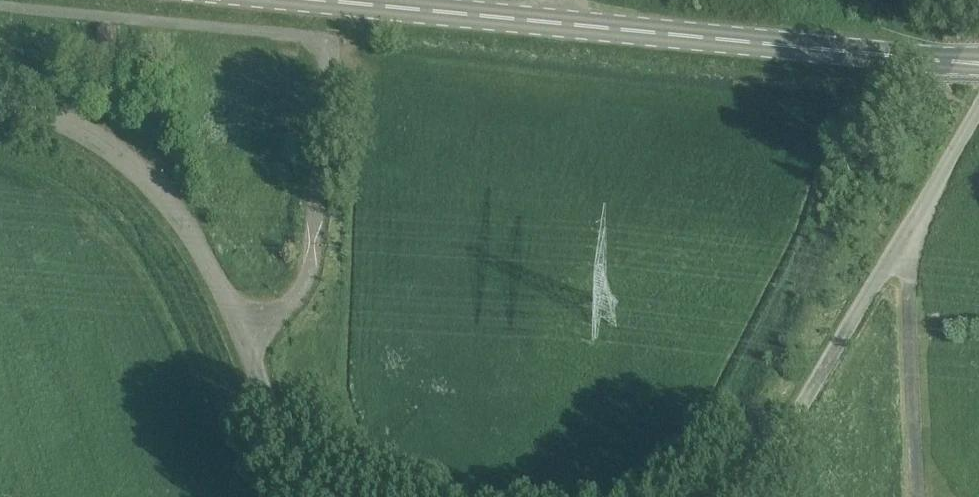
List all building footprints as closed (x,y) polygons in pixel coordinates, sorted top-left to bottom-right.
[(99,43),(114,44),(115,35),(115,32),(101,30),(100,32),(99,43)]
